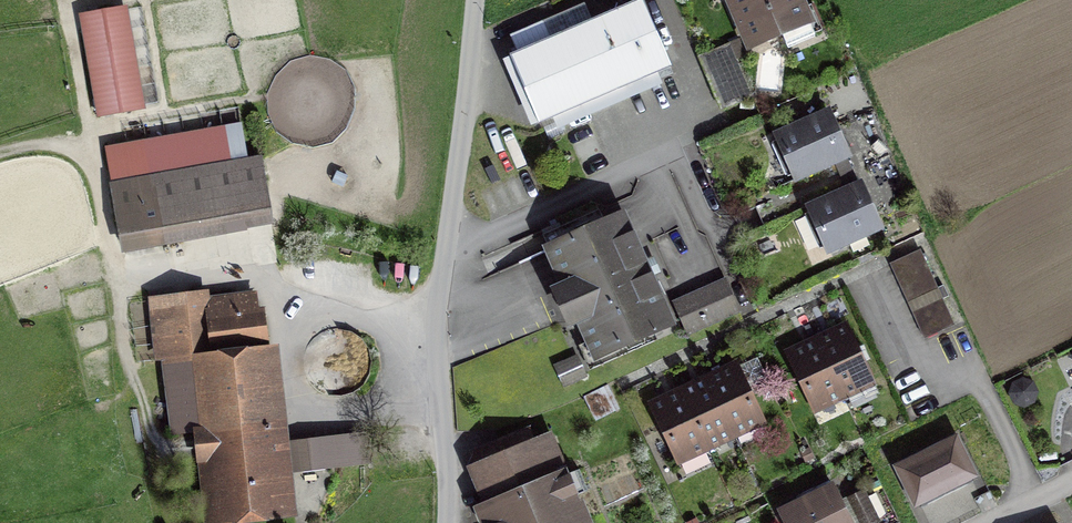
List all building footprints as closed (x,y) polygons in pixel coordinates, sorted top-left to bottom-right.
[(510,56),(539,122),(670,66),(642,0),(640,0),(551,38),(543,21),(510,35),(517,53),(510,56)] [(749,46),(781,32),(788,48),(814,37),(808,21),(809,20),(801,0),(730,0),(749,46)] [(121,8),(84,15),(102,114),(139,107),(121,8)] [(730,43),(701,55),(724,108),(752,96),(730,43)] [(828,113),(777,136),(795,177),(847,154),(828,113)] [(241,129),(108,153),(126,252),(183,242),(180,227),(271,211),(262,160),(247,162),(241,129)] [(861,186),(811,208),(829,248),(879,226),(861,186)] [(566,241),(549,249),(565,284),(552,289),(569,325),(580,320),(596,355),(670,322),(649,277),(654,275),(646,259),(642,261),(622,216),(605,224),(599,210),(560,227),(566,241)] [(890,263),(908,302),(937,289),(919,250),(890,263)] [(726,280),(679,301),(693,331),(740,311),(726,280)] [(153,325),(162,324),(174,433),(198,430),(201,460),(211,459),(218,516),(284,508),(266,347),(221,352),(220,345),(212,346),(207,300),(206,293),(150,299),(153,325)] [(261,340),(256,294),(207,300),(212,346),(220,345),(261,340)] [(941,299),(912,312),(924,338),(953,325),(941,299)] [(818,342),(843,394),(870,381),(846,329),(818,342)] [(843,394),(818,342),(790,355),(815,407),(843,394)] [(709,380),(734,433),(761,421),(736,368),(709,380)] [(734,433),(709,380),(682,393),(707,446),(734,433)] [(707,446),(682,393),(653,406),(678,459),(707,446)] [(476,452),(497,504),(479,511),(485,522),(584,522),(586,522),(566,474),(551,480),(547,470),(562,464),(552,438),(536,445),(530,430),(476,452)] [(368,463),(364,434),(298,441),(301,471),(368,463)] [(955,441),(901,468),(917,500),(971,474),(955,441)] [(781,512),(786,522),(852,522),(833,486),(781,512)] [(863,492),(849,499),(861,522),(871,522),(877,520),(863,492)]
